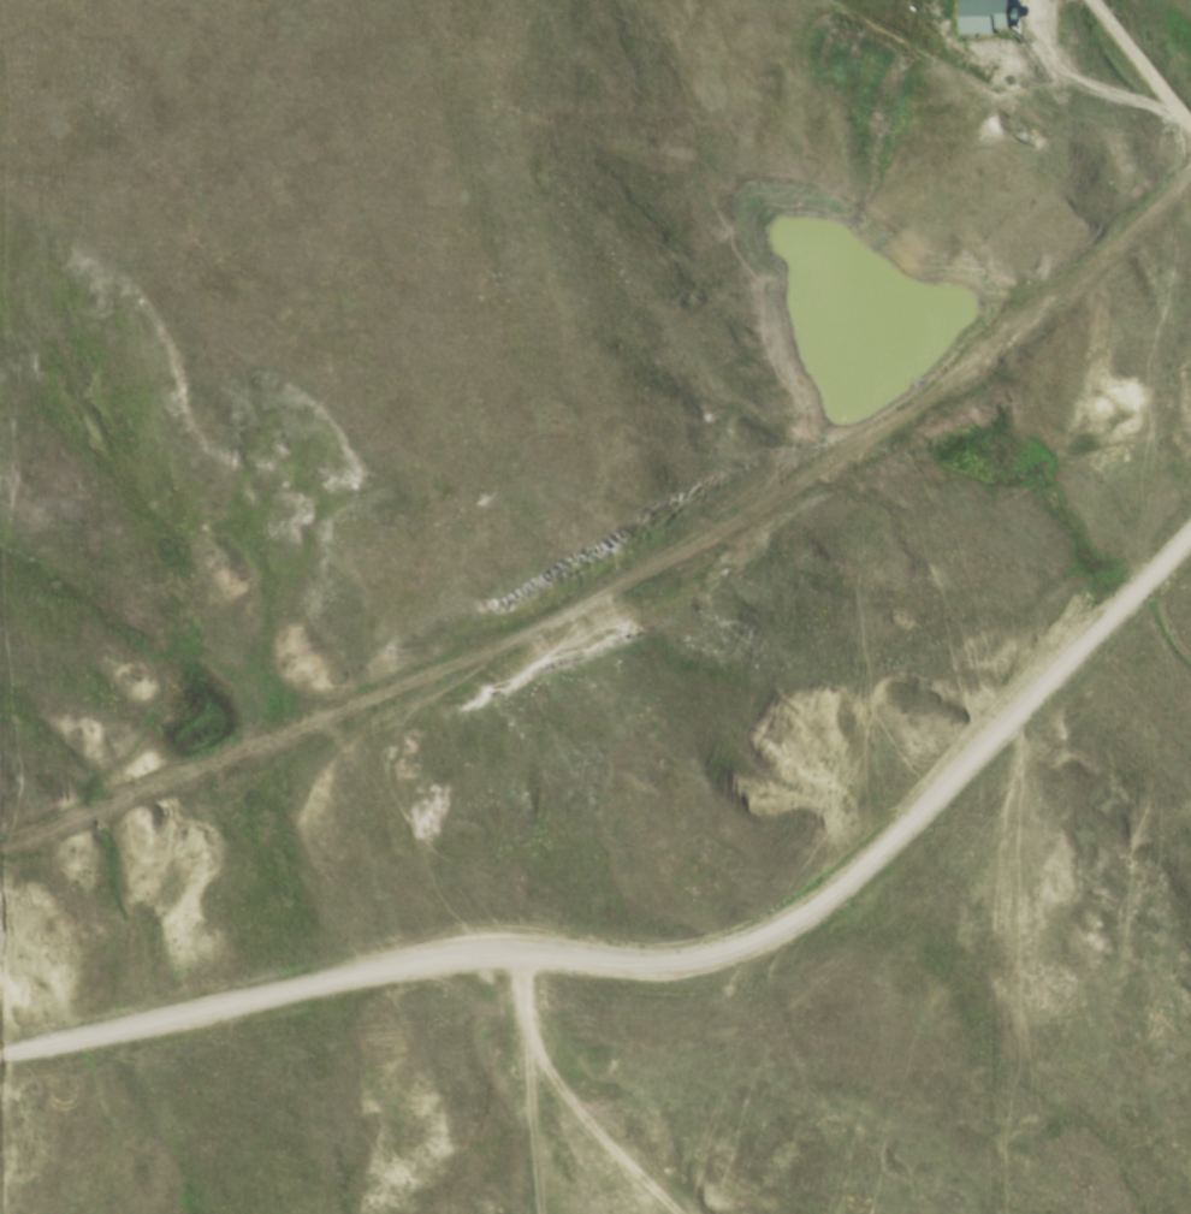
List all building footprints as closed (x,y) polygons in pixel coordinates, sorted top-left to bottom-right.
[(1002,0),(955,0),(955,33),(1002,33),(1002,0)]
